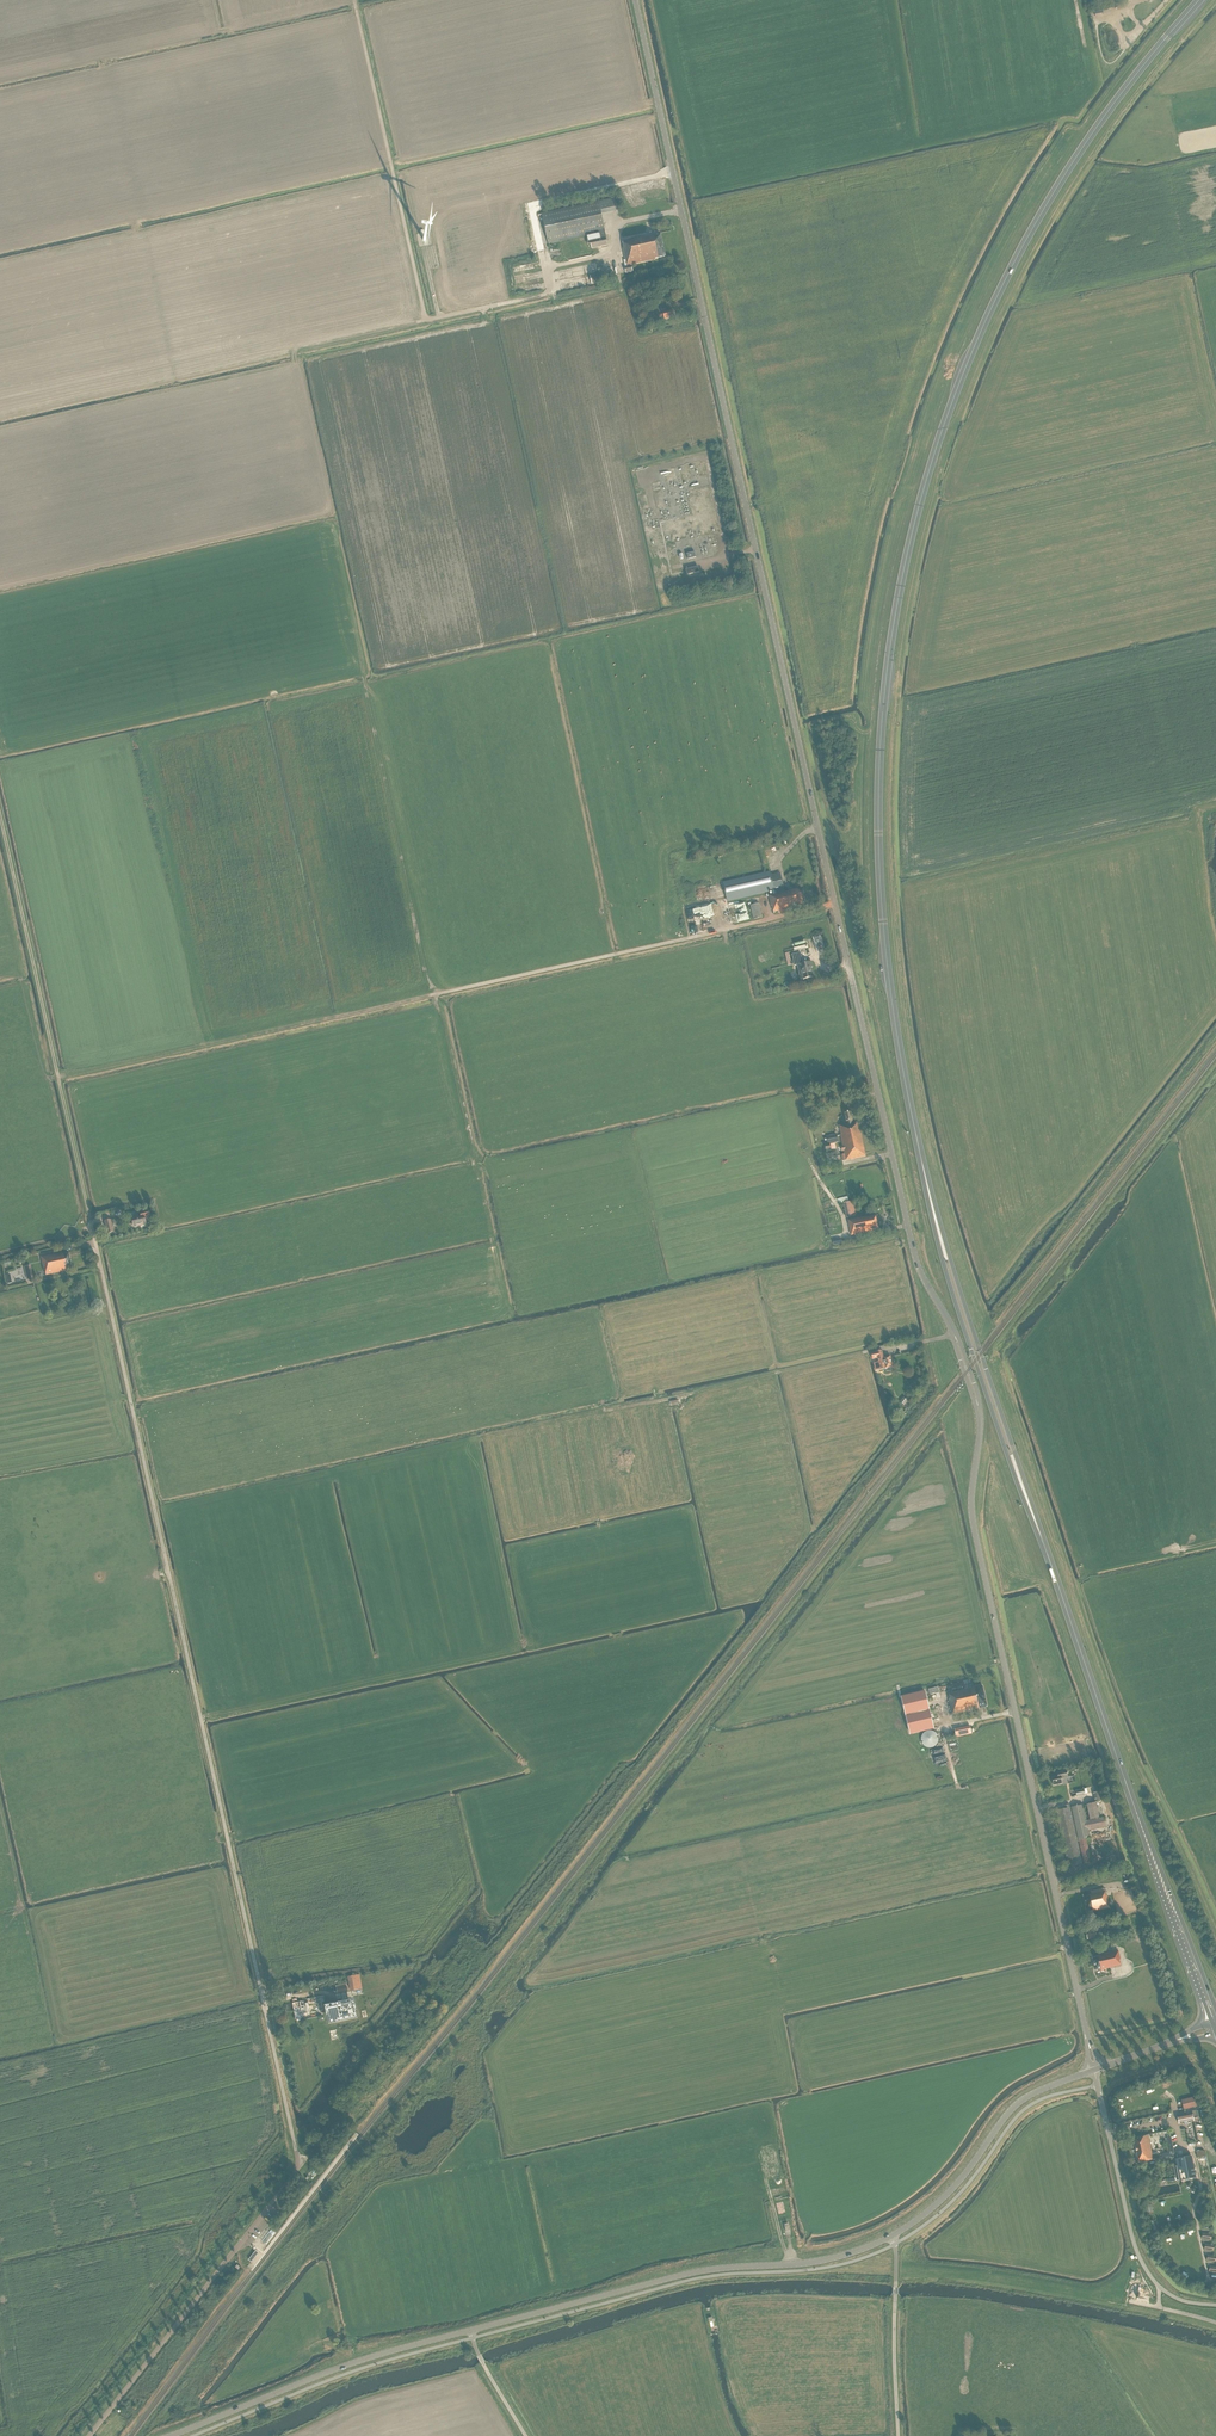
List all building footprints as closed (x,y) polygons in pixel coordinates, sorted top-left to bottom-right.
[(605,231),(601,214),(617,211),(614,198),(542,214),(548,243),(586,235),(588,244),(591,243),(592,248),(608,245),(606,238),(605,231)] [(655,258),(666,256),(661,234),(653,236),(653,235),(623,242),(624,248),(623,248),(625,260),(624,260),(625,268),(626,273),(633,271),(632,266),(627,267),(627,266),(655,259),(655,258)] [(608,272),(597,274),(590,276),(592,284),(610,280),(608,272)] [(674,317),(675,317),(674,314),(673,314),(672,311),(663,313),(661,308),(656,309),(657,314),(658,314),(659,317),(663,316),(664,320),(674,318),(674,317)] [(653,508),(654,518),(662,517),(660,506),(665,506),(662,486),(653,488),(654,500),(656,500),(657,507),(653,508)] [(699,572),(698,567),(686,570),(687,575),(699,572)] [(770,875),(770,871),(723,882),(727,901),(772,891),(773,894),(769,895),(771,907),(772,906),(774,912),(778,911),(779,913),(788,911),(787,909),(804,905),(800,888),(784,892),(780,873),(770,875)] [(744,901),(724,907),(726,915),(746,909),(744,901)] [(759,903),(750,905),(753,919),(762,917),(759,903)] [(803,964),(801,957),(802,957),(800,950),(793,951),(795,958),(793,959),(794,964),(799,963),(803,979),(813,977),(811,967),(813,967),(811,962),(803,964)] [(851,1112),(845,1113),(846,1122),(846,1121),(847,1123),(839,1125),(844,1154),(841,1154),(842,1161),(866,1156),(858,1123),(853,1124),(852,1120),(853,1120),(851,1112)] [(838,1142),(837,1134),(826,1136),(828,1144),(838,1142)] [(852,1201),(843,1203),(846,1217),(855,1215),(852,1201)] [(150,1217),(148,1209),(139,1211),(140,1216),(131,1218),(133,1227),(139,1226),(140,1228),(146,1226),(144,1218),(150,1217)] [(870,1216),(865,1217),(865,1216),(848,1220),(851,1235),(878,1229),(875,1214),(870,1215),(870,1216)] [(107,1233),(114,1232),(111,1219),(104,1221),(107,1233)] [(63,1270),(72,1268),(68,1252),(62,1253),(61,1252),(41,1257),(41,1258),(40,1259),(40,1260),(41,1260),(44,1270),(45,1270),(46,1275),(63,1271),(63,1270)] [(33,1278),(30,1265),(23,1267),(26,1279),(33,1278)] [(882,1350),(876,1351),(876,1352),(871,1353),(873,1359),(878,1358),(878,1362),(874,1363),(875,1370),(880,1369),(893,1367),(890,1356),(883,1357),(882,1350)] [(908,1401),(903,1397),(900,1402),(906,1407),(910,1403),(907,1401),(908,1401)] [(987,1706),(982,1685),(948,1693),(949,1699),(948,1699),(952,1714),(987,1706)] [(932,1699),(940,1697),(938,1687),(930,1689),(932,1699)] [(933,1729),(925,1691),(901,1697),(910,1734),(933,1729)] [(971,1727),(956,1728),(956,1736),(972,1735),(971,1727)] [(921,1738),(921,1739),(921,1740),(921,1741),(922,1742),(922,1743),(923,1744),(924,1745),(924,1746),(925,1746),(926,1747),(927,1747),(928,1747),(929,1748),(930,1748),(931,1748),(932,1748),(933,1747),(934,1747),(935,1746),(936,1745),(937,1745),(937,1744),(938,1743),(938,1742),(939,1741),(939,1740),(939,1739),(939,1738),(939,1737),(938,1736),(938,1735),(938,1734),(937,1733),(936,1733),(936,1732),(935,1731),(934,1731),(933,1730),(932,1730),(931,1730),(930,1730),(929,1730),(928,1730),(927,1730),(926,1731),(925,1731),(924,1732),(923,1733),(923,1734),(922,1735),(921,1736),(921,1737),(921,1738)] [(1062,1779),(1068,1777),(1066,1770),(1056,1773),(1057,1776),(1052,1777),(1053,1785),(1063,1783),(1062,1779)] [(1102,1801),(1099,1791),(1093,1793),(1095,1802),(1102,1801)] [(1090,1819),(1099,1817),(1096,1803),(1087,1804),(1090,1819)] [(1070,1807),(1069,1804),(1065,1805),(1065,1808),(1056,1811),(1068,1867),(1082,1864),(1077,1841),(1079,1841),(1084,1863),(1091,1862),(1086,1839),(1090,1838),(1088,1830),(1107,1826),(1105,1817),(1082,1822),(1079,1806),(1071,1807),(1078,1837),(1076,1837),(1070,1807)] [(1108,1903),(1107,1895),(1106,1895),(1104,1888),(1090,1891),(1091,1893),(1083,1895),(1086,1912),(1109,1908),(1108,1903)] [(1133,1925),(1144,1923),(1142,1913),(1131,1916),(1133,1925)] [(1101,1930),(1109,1928),(1108,1924),(1095,1925),(1096,1929),(1085,1932),(1087,1939),(1097,1937),(1096,1935),(1101,1934),(1101,1930)] [(1120,1960),(1118,1951),(1098,1956),(1092,1958),(1095,1970),(1101,1969),(1101,1970),(1105,1969),(1104,1968),(1107,1967),(1107,1968),(1121,1965),(1119,1960),(1120,1960)] [(349,1983),(346,1984),(347,1991),(358,1989),(355,1975),(348,1976),(349,1983)] [(347,1991),(346,1984),(335,1986),(337,1993),(347,1991)] [(303,2019),(323,2015),(321,2002),(324,2001),(323,1996),(307,1999),(307,2000),(292,2003),(295,2020),(302,2018),(303,2019)] [(353,1999),(323,2005),(325,2017),(326,2016),(328,2024),(357,2018),(355,2010),(356,2010),(353,1999)] [(1186,2109),(1198,2106),(1195,2097),(1184,2099),(1186,2109)] [(1179,2124),(1194,2121),(1192,2114),(1177,2117),(1179,2124)] [(1144,2137),(1144,2136),(1134,2138),(1138,2162),(1153,2159),(1148,2136),(1144,2137)] [(1164,2156),(1174,2154),(1171,2136),(1166,2137),(1169,2151),(1163,2152),(1164,2156)] [(1195,2177),(1191,2156),(1176,2159),(1180,2180),(1195,2177)] [(272,2229),(262,2239),(265,2242),(275,2232),(272,2229)] [(254,2249),(249,2259),(252,2261),(257,2251),(254,2249)]
